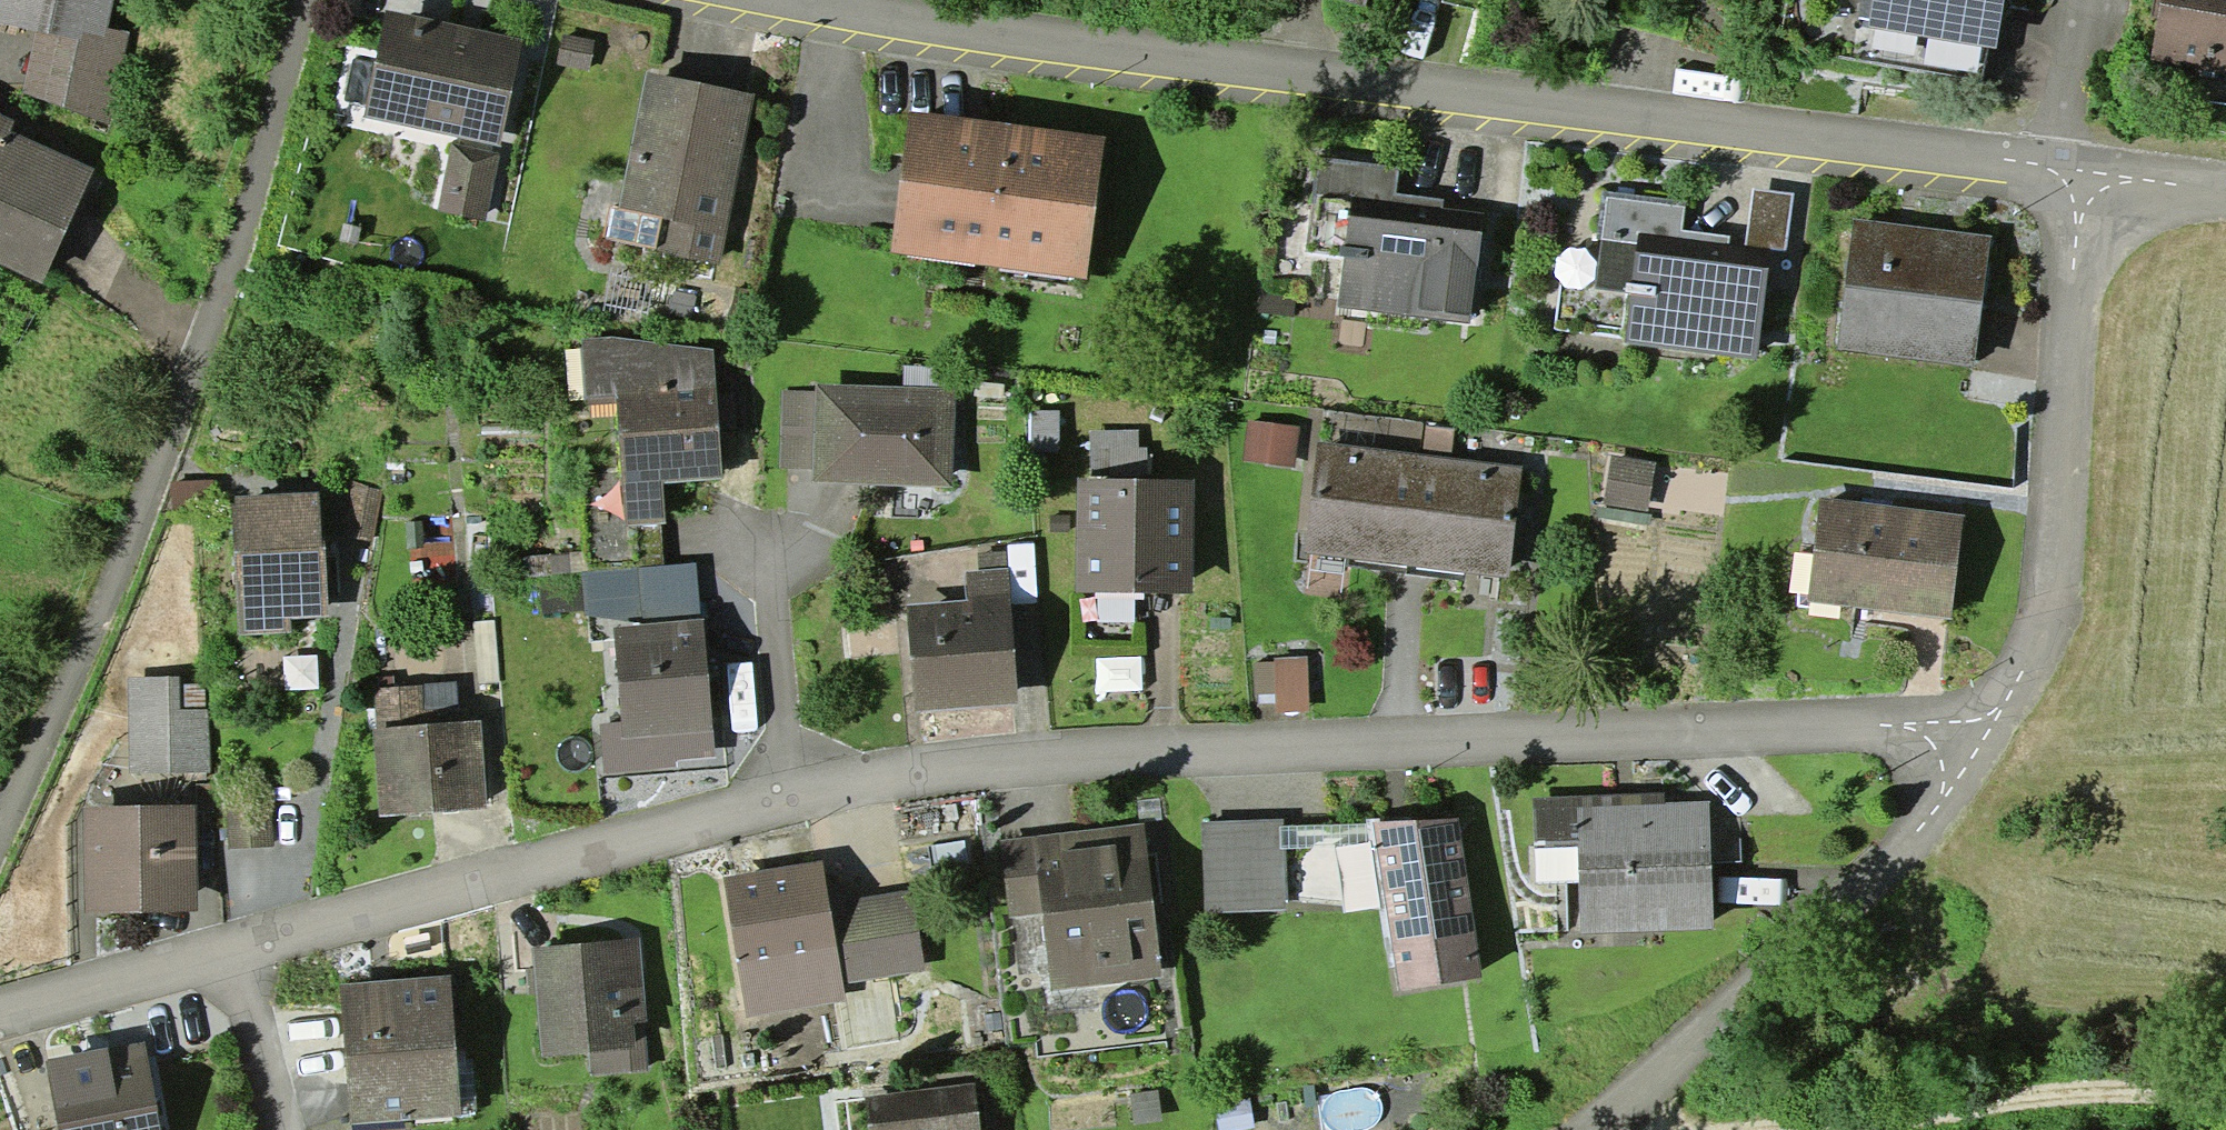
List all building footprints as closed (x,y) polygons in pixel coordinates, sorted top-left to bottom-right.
[(36,29),(83,39),(85,31),(105,35),(108,27),(113,0),(0,0),(0,22),(36,29)] [(1870,19),(1873,0),(1861,0),(1858,17),(1870,19)] [(1870,19),(1868,27),(1997,49),(2006,0),(1873,0),(1870,19)] [(2150,61),(2225,74),(2225,0),(2161,0),(2150,61)] [(501,146),(524,38),(387,9),(374,64),(353,60),(345,100),(367,104),(364,117),(501,146)] [(83,39),(36,29),(23,90),(108,123),(129,31),(108,27),(105,35),(85,31),(83,39)] [(646,73),(618,208),(662,216),(656,247),(655,251),(719,263),(755,95),(646,73)] [(909,111),(890,251),(1087,278),(1106,137),(909,111)] [(40,285),(93,170),(8,132),(13,121),(0,115),(0,266),(40,285)] [(452,143),(438,211),(486,220),(500,152),(452,143)] [(1398,167),(1317,157),(1306,253),(1344,256),(1338,307),(1472,323),(1484,213),(1444,208),(1444,199),(1395,194),(1398,167)] [(1625,343),(1756,359),(1770,248),(1785,251),(1794,194),(1753,189),(1743,267),(1725,264),(1730,237),(1682,230),(1684,207),(1607,196),(1595,289),(1631,293),(1625,343)] [(607,237),(656,247),(662,216),(618,208),(614,207),(607,237)] [(1854,219),(1838,348),(1975,364),(1990,236),(1854,219)] [(1256,293),(1254,311),(1293,315),(1295,297),(1256,293)] [(618,403),(625,524),(665,522),(663,481),(721,478),(713,350),(580,336),(585,404),(618,403)] [(905,366),(905,386),(954,387),(955,367),(905,366)] [(812,469),(812,480),(951,485),(954,387),(905,386),(815,383),(815,392),(812,469)] [(812,469),(815,392),(781,391),(780,469),(812,469)] [(1061,410),(1031,410),(1030,443),(1060,444),(1061,410)] [(1249,420),(1244,462),(1296,468),(1301,426),(1249,420)] [(1454,429),(1425,425),(1421,456),(1451,459),(1454,429)] [(1090,431),(1089,480),(1145,481),(1146,448),(1136,448),(1136,432),(1090,431)] [(1305,553),(1405,566),(1421,456),(1318,443),(1305,553)] [(1656,461),(1612,454),(1604,504),(1648,511),(1656,461)] [(1451,459),(1421,456),(1405,566),(1507,577),(1521,468),(1451,459)] [(1078,480),(1075,593),(1191,595),(1193,482),(1145,481),(1089,480),(1078,480)] [(352,481),(339,536),(372,544),(385,489),(352,481)] [(231,494),(240,634),(290,632),(289,617),(327,616),(321,493),(231,494)] [(1964,515),(1820,498),(1808,602),(1951,619),(1964,515)] [(980,571),(1007,568),(1006,552),(979,553),(980,571)] [(586,614),(643,624),(700,619),(693,562),(581,574),(586,614)] [(967,601),(908,605),(915,711),(1017,704),(1009,568),(1007,568),(980,571),(966,572),(967,601)] [(643,624),(614,627),(621,723),(600,724),(604,773),(677,768),(676,760),(715,757),(704,619),(700,619),(643,624)] [(495,620),(474,622),(479,683),(500,681),(495,620)] [(1274,662),(1253,663),(1254,705),(1277,705),(1277,712),(1308,711),(1306,658),(1274,659),(1274,662)] [(128,678),(130,773),(209,772),(208,708),(180,708),(179,677),(128,678)] [(377,728),(458,723),(455,683),(375,689),(377,728)] [(458,723),(377,728),(373,730),(380,815),(487,808),(482,721),(458,723)] [(1665,793),(1533,798),(1536,883),(1581,882),(1583,932),(1713,927),(1709,801),(1665,802),(1665,793)] [(83,806),(85,912),(198,911),(197,804),(83,806)] [(1460,818),(1372,822),(1376,844),(1399,989),(1482,977),(1460,818)] [(1284,819),(1201,822),(1204,913),(1288,910),(1285,848),(1280,848),(1280,827),(1284,827),(1284,819)] [(1285,848),(1376,844),(1372,822),(1284,827),(1280,827),(1280,848),(1285,848)] [(1053,991),(1163,978),(1144,824),(1002,841),(1011,918),(1043,914),(1053,991)] [(824,861),(724,877),(747,1017),(847,1001),(844,983),(828,885),(824,861)] [(848,882),(828,885),(844,983),(926,971),(913,890),(850,900),(848,882)] [(535,946),(543,1055),(590,1052),(592,1075),(652,1071),(643,939),(535,946)] [(341,986),(350,1125),(461,1118),(452,975),(341,986)] [(59,1129),(162,1129),(145,1042),(45,1060),(59,1129)] [(867,1098),(871,1129),(980,1129),(974,1085),(867,1098)]
